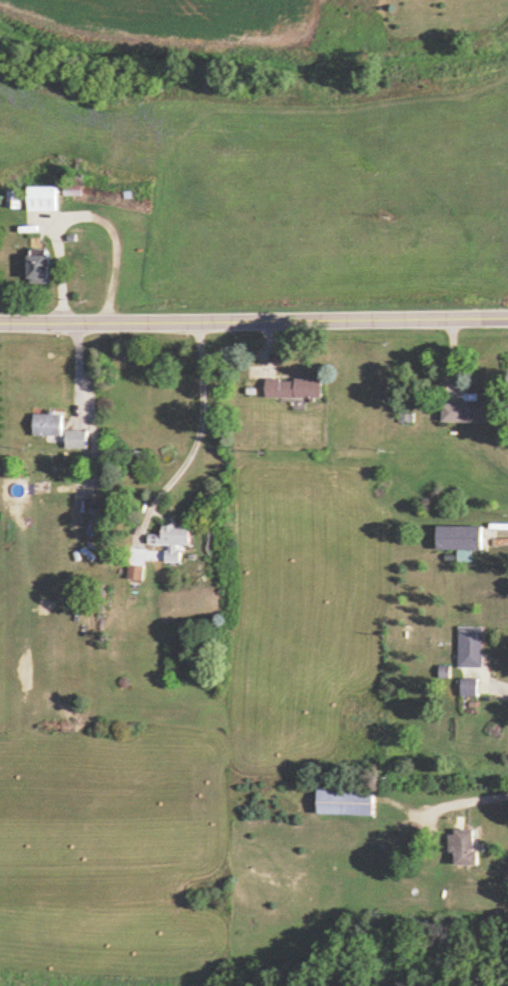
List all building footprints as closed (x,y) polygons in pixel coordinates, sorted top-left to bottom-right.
[(61,186),(32,186),(32,211),(61,211),(61,186)] [(31,283),(51,283),(51,250),(31,250),(31,283)] [(322,397),(322,378),(266,378),(266,397),(322,397)] [(443,422),(491,422),(491,401),(443,401),(443,422)] [(62,413),(33,413),(33,435),(62,435),(62,413)] [(87,448),(87,430),(65,430),(65,448),(87,448)] [(180,561),(180,545),(191,545),(191,525),(149,525),(149,544),(167,544),(167,561),(180,561)] [(436,550),(483,550),(483,526),(436,526),(436,550)] [(144,564),(129,564),(129,578),(144,578),(144,564)] [(483,626),(458,626),(458,666),(483,666),(483,626)] [(479,678),(461,678),(461,696),(478,697),(479,678)] [(377,791),(321,790),(321,815),(377,816),(377,791)] [(458,853),(458,865),(479,865),(479,831),(452,831),(452,853),(458,853)]
